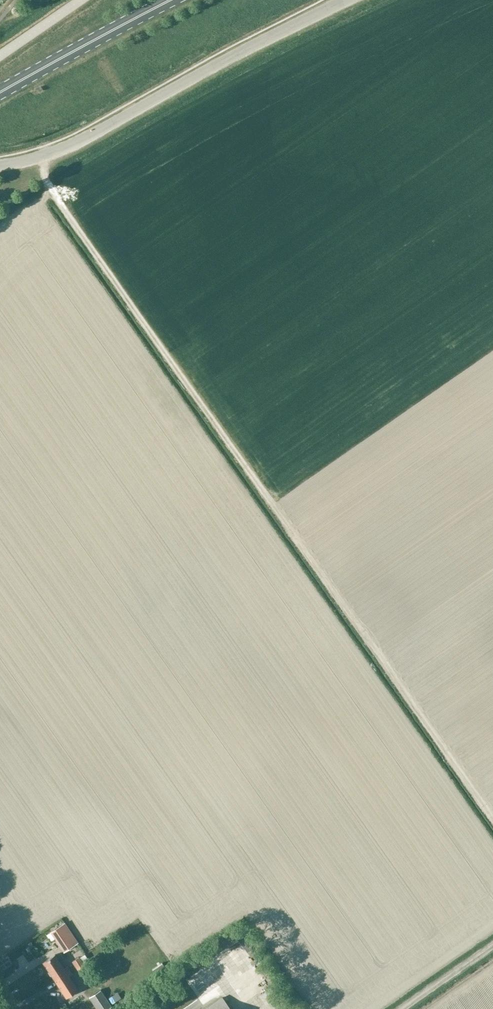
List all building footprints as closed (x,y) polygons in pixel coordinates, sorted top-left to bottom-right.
[(61,924),(50,931),(63,951),(75,944),(61,924)] [(49,968),(56,978),(71,968),(69,965),(64,967),(55,954),(44,961),(49,968)] [(73,961),(76,964),(83,960),(81,956),(73,961)] [(83,960),(76,964),(79,971),(86,965),(83,960)] [(71,968),(56,978),(68,997),(79,990),(74,982),(75,982),(71,975),(74,974),(71,968)] [(245,995),(250,991),(241,981),(237,985),(245,995)] [(101,989),(89,998),(97,1008),(106,1008),(112,1005),(101,989)] [(223,996),(204,1008),(233,1008),(223,996)]
